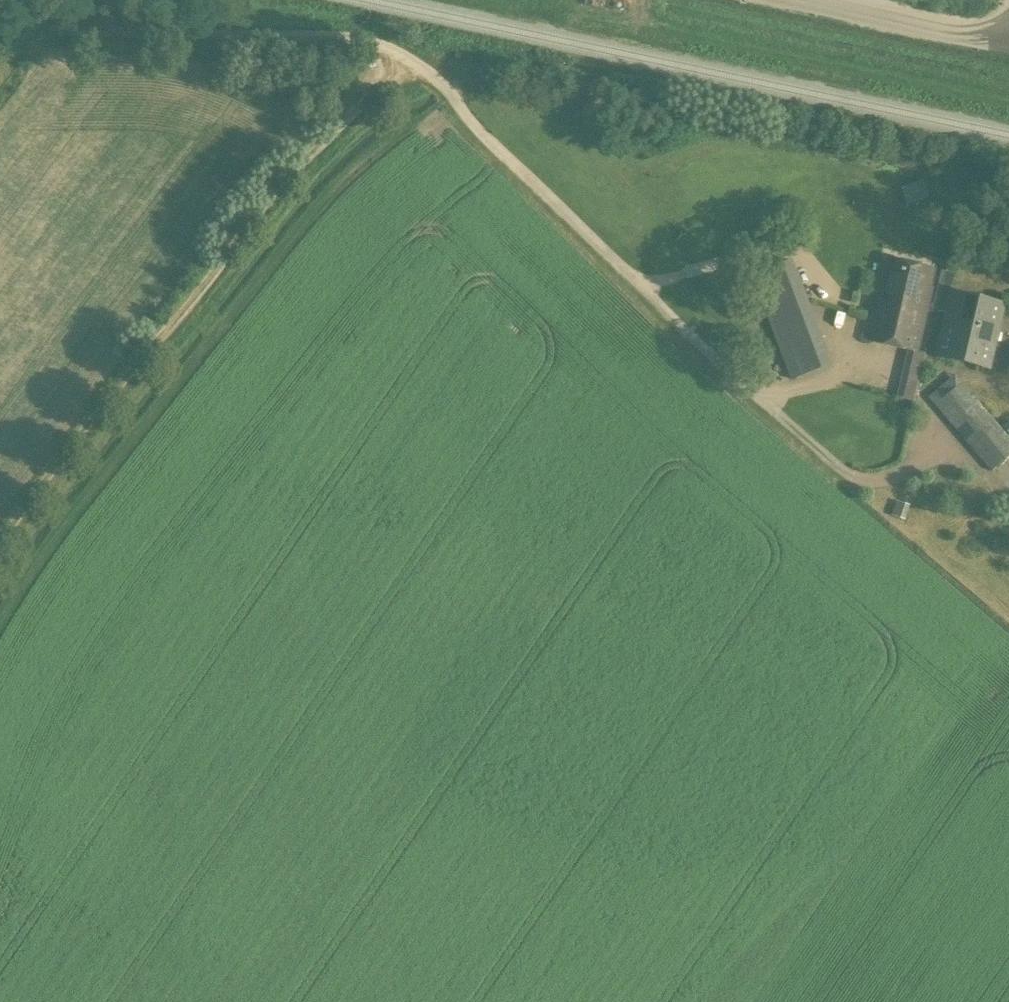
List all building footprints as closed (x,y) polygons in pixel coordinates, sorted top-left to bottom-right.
[(904,306),(924,310),(933,269),(889,259),(877,312),(901,317),(904,306)] [(832,365),(792,261),(751,276),(790,381),(832,365)] [(988,369),(1003,305),(951,293),(936,357),(988,369)] [(877,312),(870,341),(915,351),(924,310),(904,306),(901,317),(877,312)] [(961,383),(954,375),(928,397),(992,472),(1008,457),(1008,440),(961,383)] [(913,401),(916,390),(899,385),(896,397),(913,401)]
